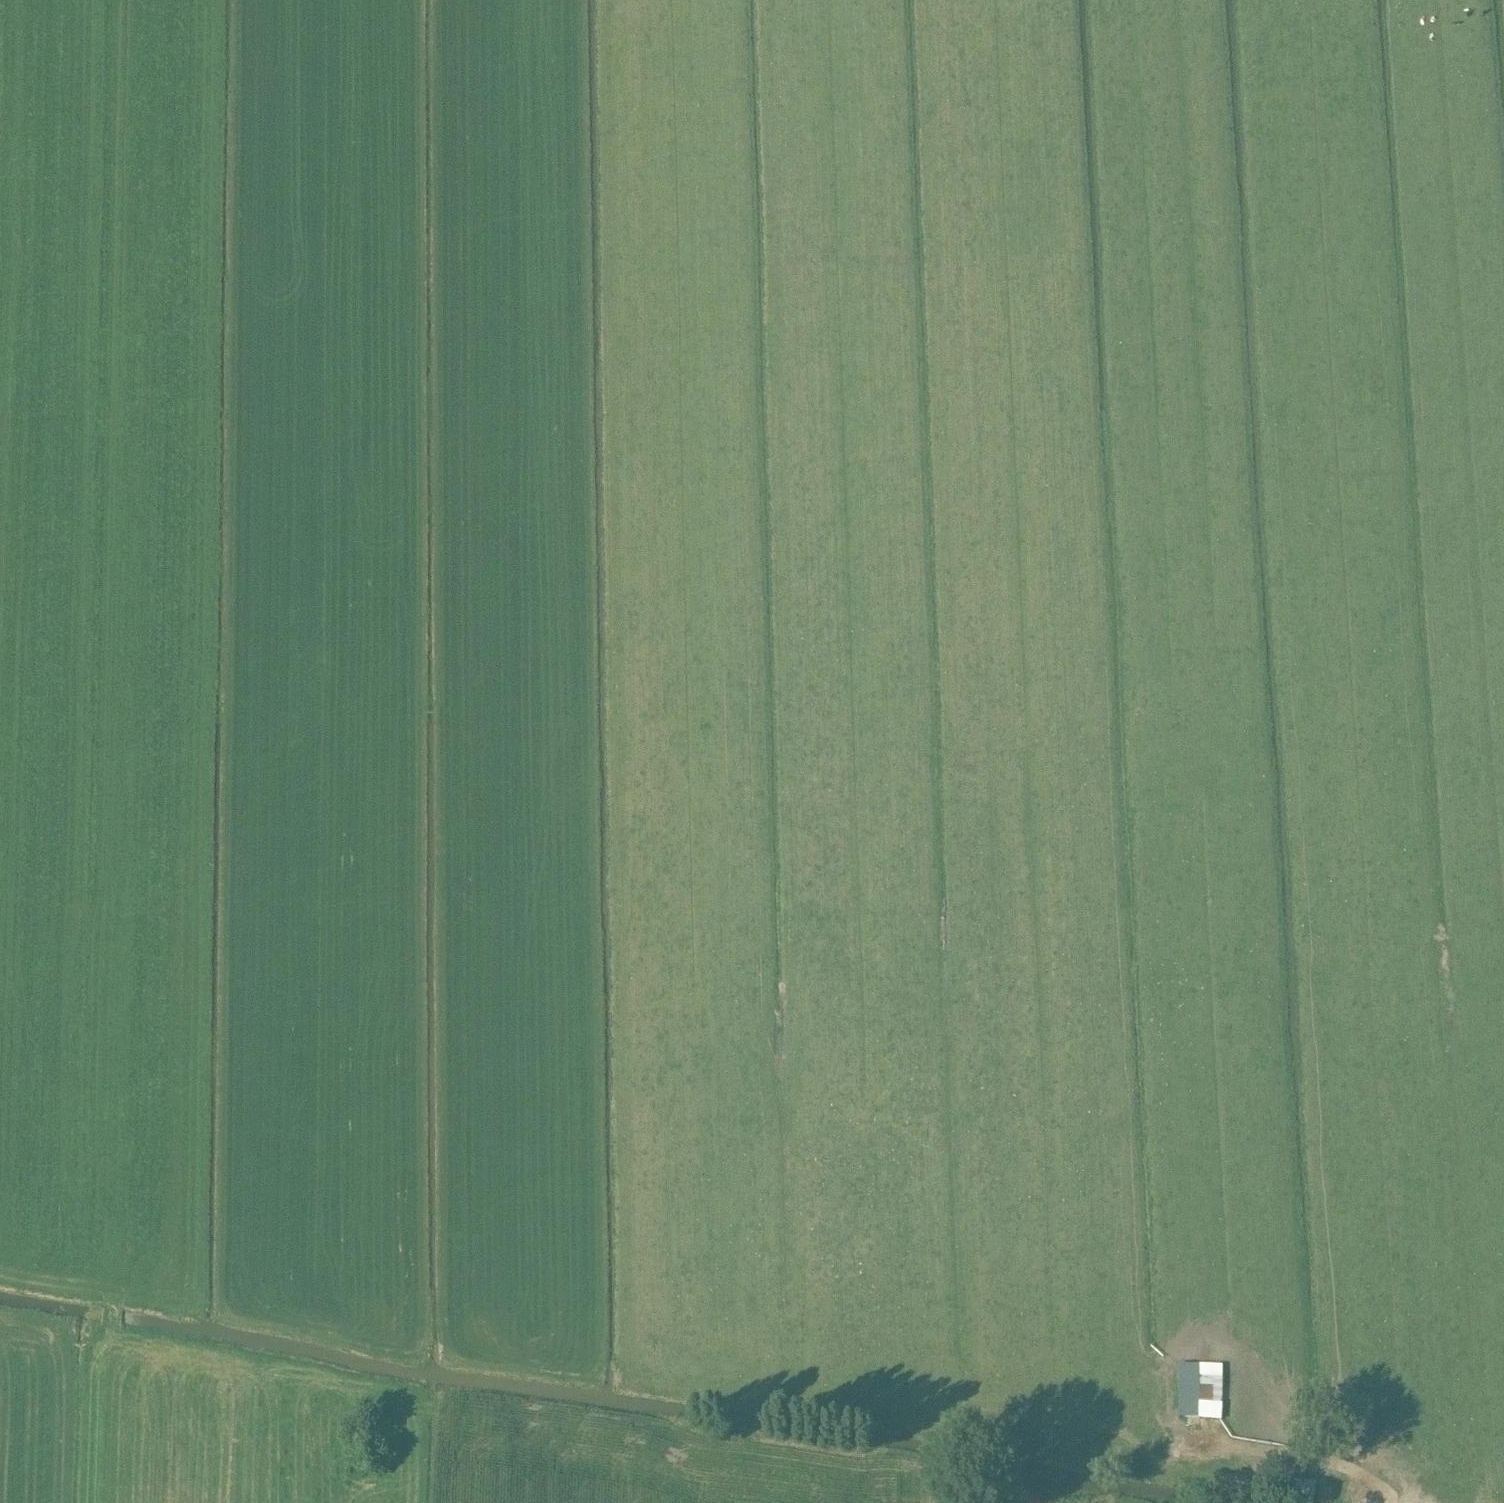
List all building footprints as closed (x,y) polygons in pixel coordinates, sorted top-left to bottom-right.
[(1224,1410),(1226,1367),(1204,1366),(1202,1409),(1224,1410)]
